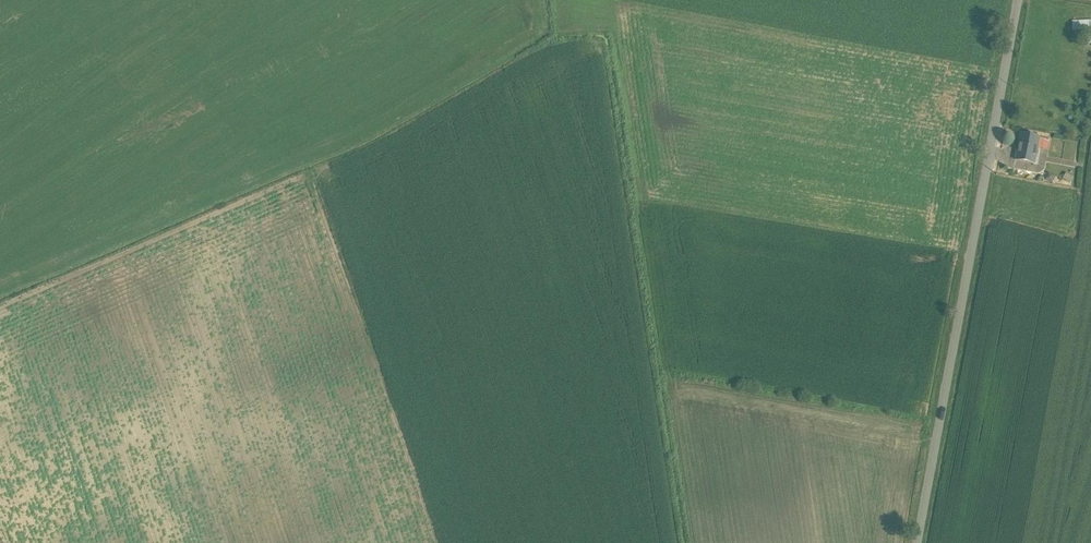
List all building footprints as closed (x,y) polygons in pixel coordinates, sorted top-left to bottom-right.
[(1073,32),(1090,31),(1090,21),(1075,22),(1072,22),(1073,32)] [(1017,144),(1014,160),(1034,164),(1037,148),(1047,150),(1049,141),(1021,135),(1019,144),(1017,144)] [(1048,173),(1044,181),(1052,184),(1055,177),(1048,173)] [(1073,179),(1066,174),(1062,179),(1069,184),(1073,179)]
